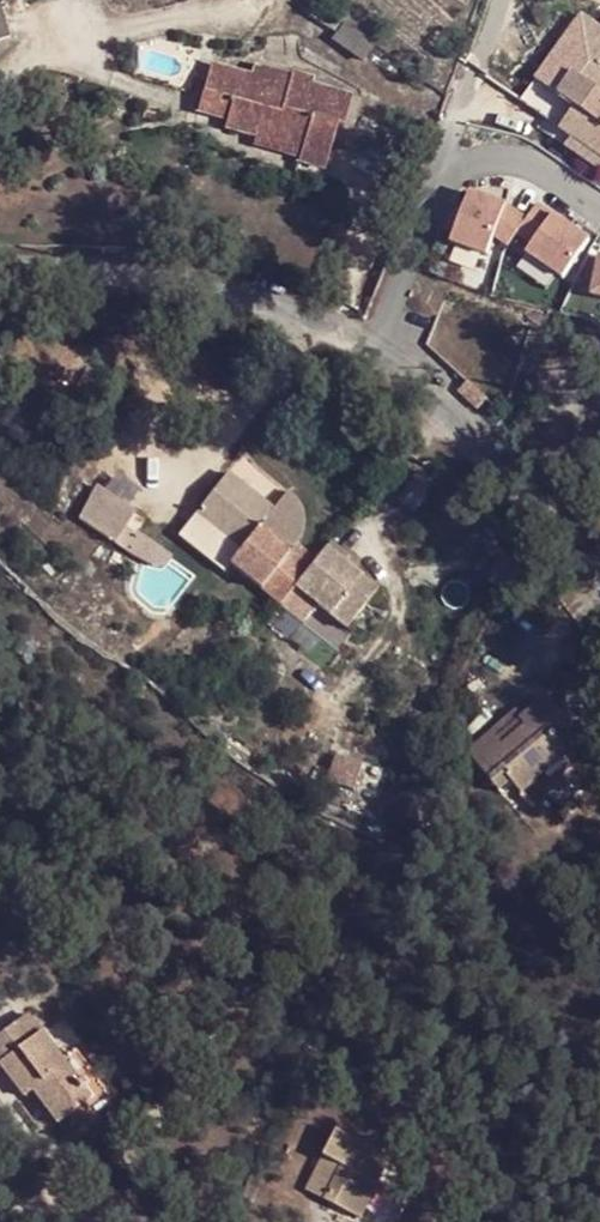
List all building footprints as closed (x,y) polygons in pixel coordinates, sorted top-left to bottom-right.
[(585,3),(544,66),(584,96),(563,127),(574,134),(599,153),(599,13),(585,3)] [(584,96),(544,66),(522,97),(563,127),(584,96)] [(260,82),(205,67),(191,119),(225,128),(222,140),(252,148),(300,161),(318,165),(327,129),(340,132),(348,105),(306,90),(309,83),(282,76),(277,97),(258,93),(260,82)] [(574,134),(567,144),(599,168),(599,153),(574,134)] [(300,161),(252,148),(250,157),(298,169),(300,161)] [(448,242),(484,255),(492,236),(506,245),(514,233),(524,219),(503,204),(467,191),(448,242)] [(587,240),(535,203),(524,219),(514,233),(530,244),(524,253),(560,278),(587,240)] [(597,257),(590,295),(599,297),(599,258),(597,257)] [(104,489),(93,484),(74,521),(120,553),(146,523),(125,508),(139,489),(115,471),(104,489)] [(193,515),(239,550),(234,572),(276,602),(291,583),(348,627),(372,589),(341,566),(345,557),(323,544),(310,561),(297,552),(303,528),(300,514),(293,502),(283,494),(274,508),(224,476),(193,515)] [(557,746),(573,733),(550,705),(519,728),(521,730),(526,738),(501,757),(496,748),(490,741),(462,762),(489,794),(503,781),(513,796),(522,805),(573,766),(572,764),(557,746)] [(526,738),(521,730),(496,748),(501,757),(526,738)] [(588,751),(573,733),(557,746),(572,764),(588,751)] [(499,806),(513,796),(503,781),(489,794),(499,806)] [(87,1097),(22,1014),(0,1032),(0,1068),(25,1099),(36,1090),(59,1119),(87,1097)] [(363,1155),(329,1136),(302,1183),(323,1196),(316,1210),(338,1221),(362,1221),(389,1170),(363,1155)] [(374,1141),(363,1155),(389,1170),(399,1154),(374,1141)] [(294,1199),(316,1210),(323,1196),(302,1183),(294,1199)]
